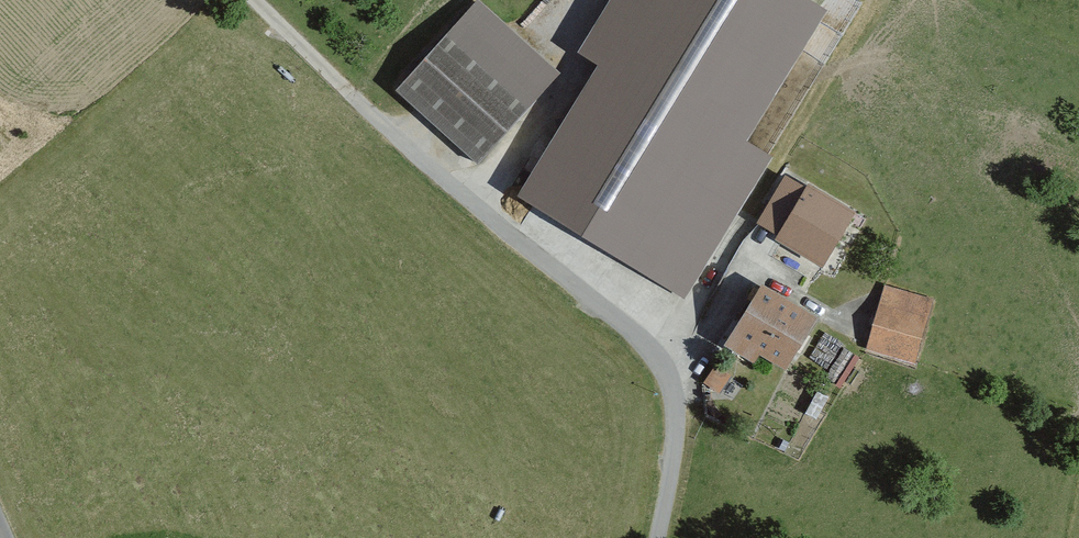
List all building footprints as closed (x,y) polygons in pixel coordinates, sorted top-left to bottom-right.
[(396,88),(478,161),(560,69),(481,0),(475,0),(396,88)] [(525,187),(690,290),(777,151),(753,136),(837,1),(836,0),(612,0),(584,44),(606,58),(525,187)] [(791,170),(761,218),(830,261),(860,213),(791,170)] [(819,311),(760,277),(724,338),(755,356),(760,347),(788,364),(819,311)] [(933,295),(884,281),(866,344),(915,358),(933,295)]
